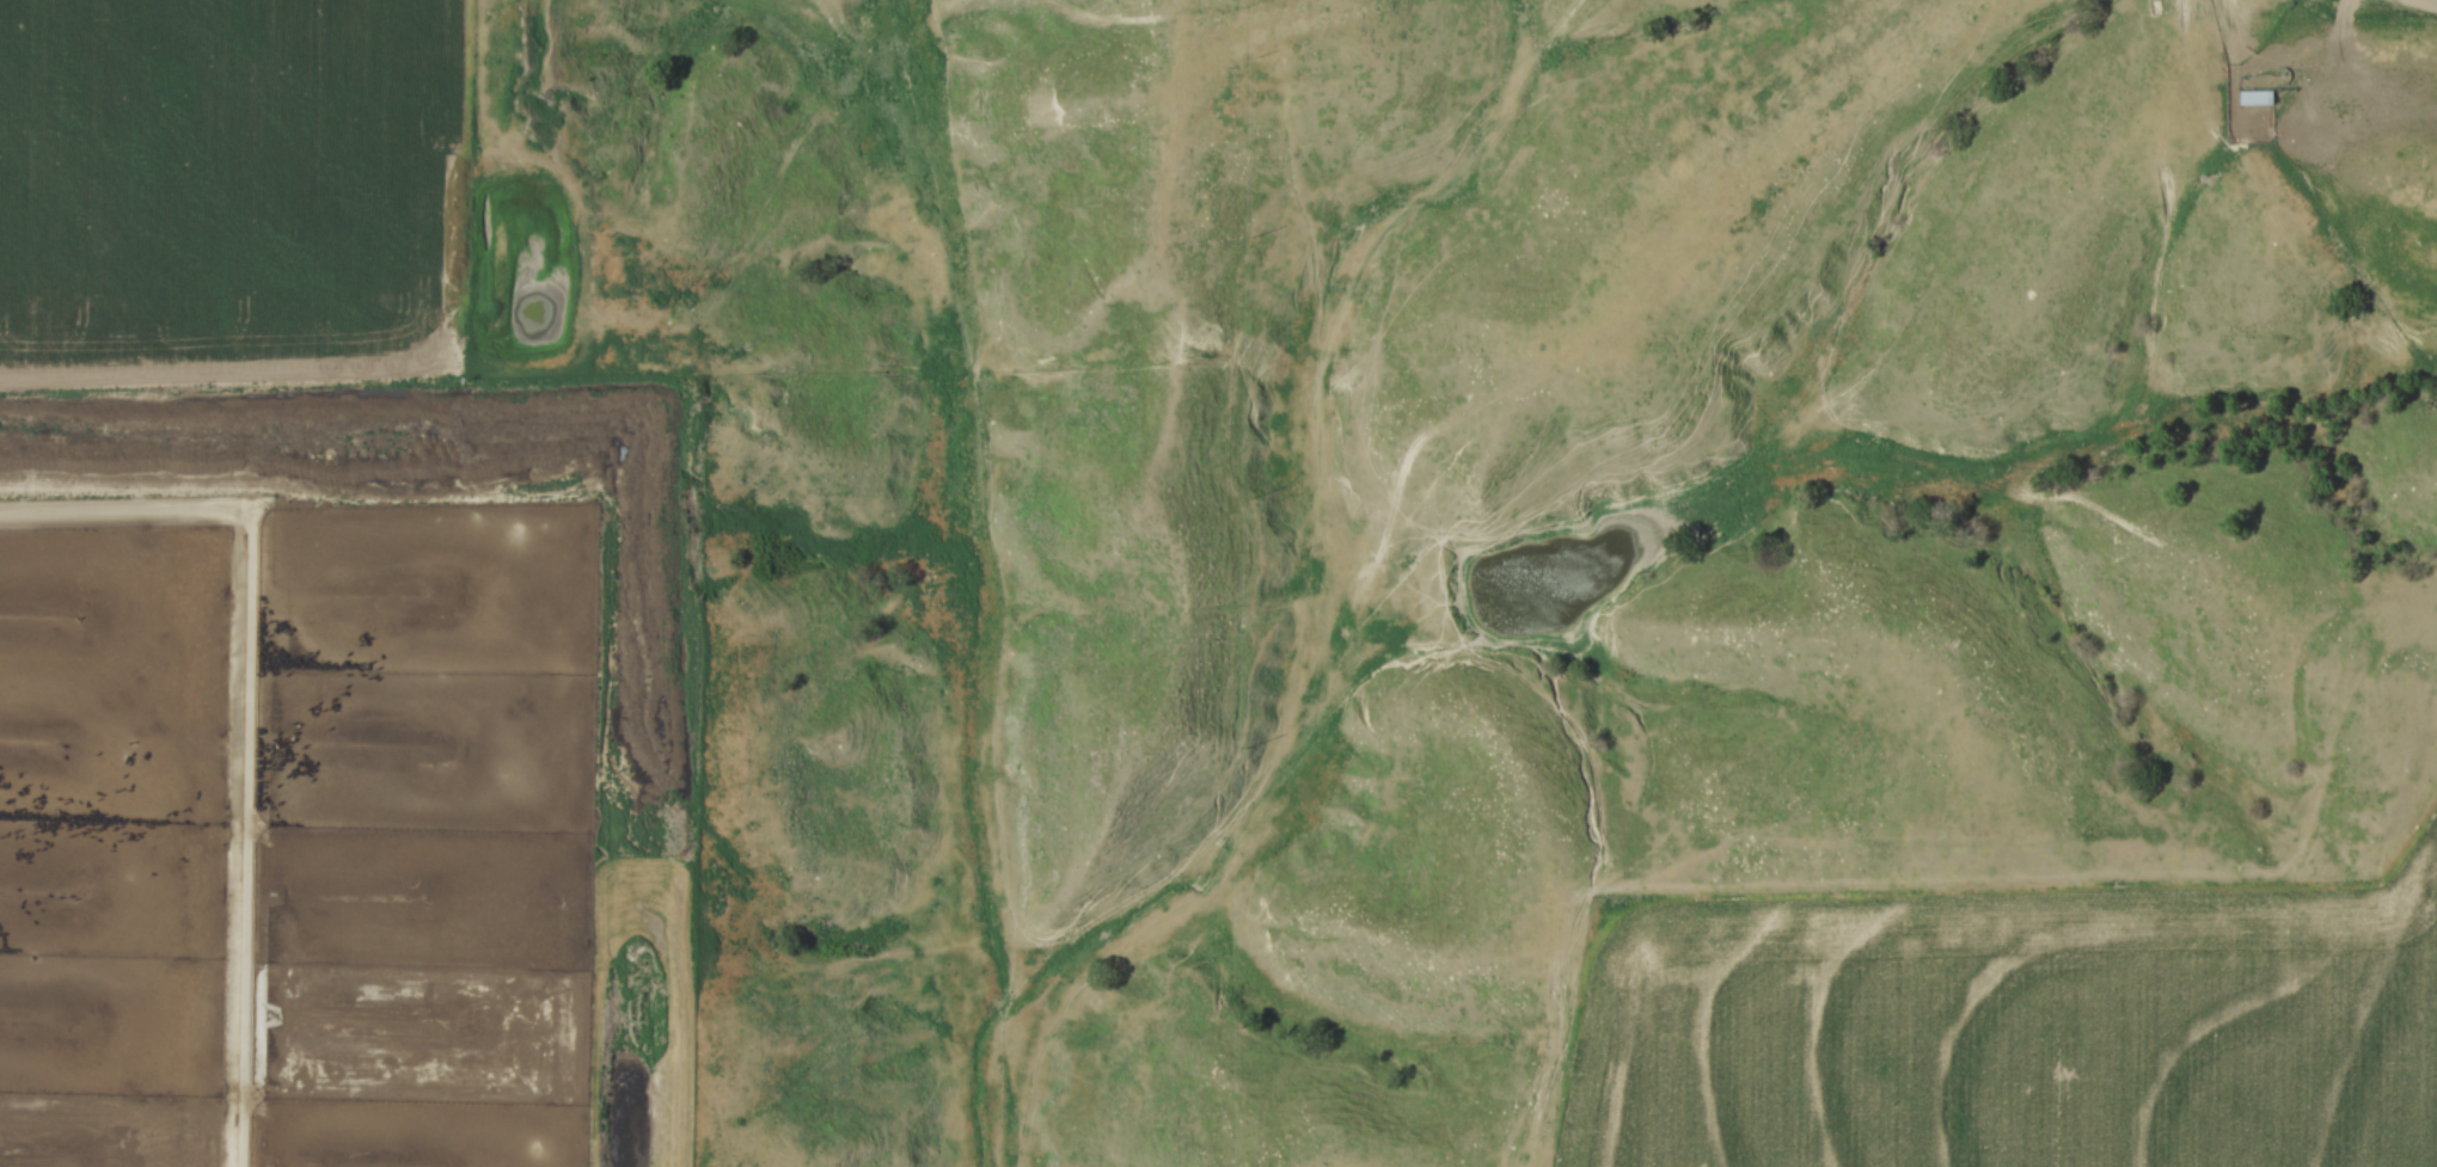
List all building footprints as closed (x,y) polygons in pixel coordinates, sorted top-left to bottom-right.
[(2272,105),(2272,90),(2239,90),(2239,105),(2272,105)]
